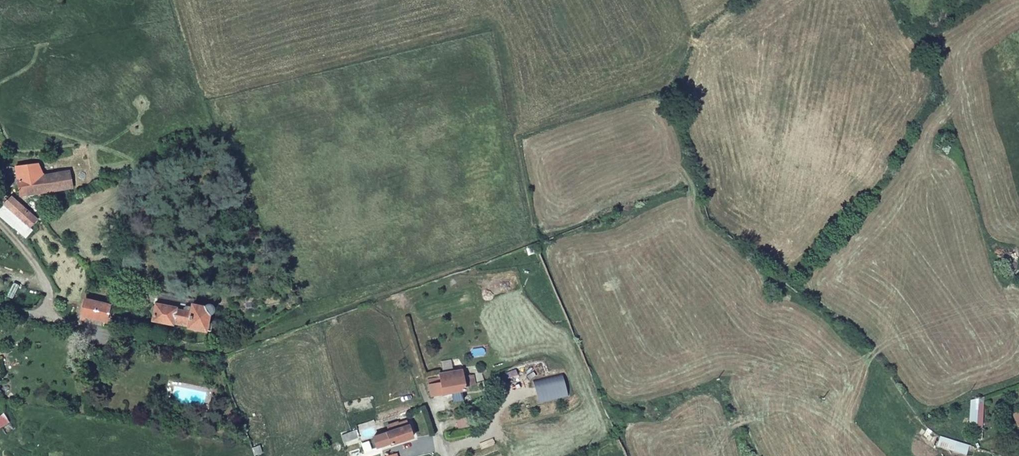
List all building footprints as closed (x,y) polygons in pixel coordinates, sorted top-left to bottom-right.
[(73,186),(71,170),(43,175),(38,162),(16,165),(12,186),(20,195),(29,193),(31,197),(53,193),(53,189),(73,186)] [(12,186),(16,165),(5,163),(2,184),(12,186)] [(23,219),(32,225),(38,218),(11,195),(5,202),(13,210),(23,219)] [(15,226),(23,219),(13,210),(6,219),(15,226)] [(191,298),(158,293),(155,308),(150,308),(149,316),(152,317),(151,324),(172,327),(173,324),(186,326),(184,329),(204,332),(207,316),(211,315),(213,312),(213,308),(211,305),(207,304),(204,305),(190,303),(191,298)] [(84,299),(80,319),(85,320),(86,316),(105,320),(108,303),(84,299)] [(461,372),(440,376),(441,380),(430,382),(433,398),(453,394),(462,392),(465,392),(464,385),(472,384),(471,377),(463,379),(461,372)] [(486,381),(488,388),(506,381),(504,374),(486,381)] [(462,392),(453,394),(455,404),(464,402),(462,392)] [(469,414),(457,417),(460,430),(472,427),(469,414)] [(378,427),(375,421),(364,426),(366,432),(378,427)] [(414,437),(410,424),(404,426),(380,434),(384,445),(392,442),(393,444),(414,437)] [(366,432),(364,426),(343,434),(345,440),(366,432)]
